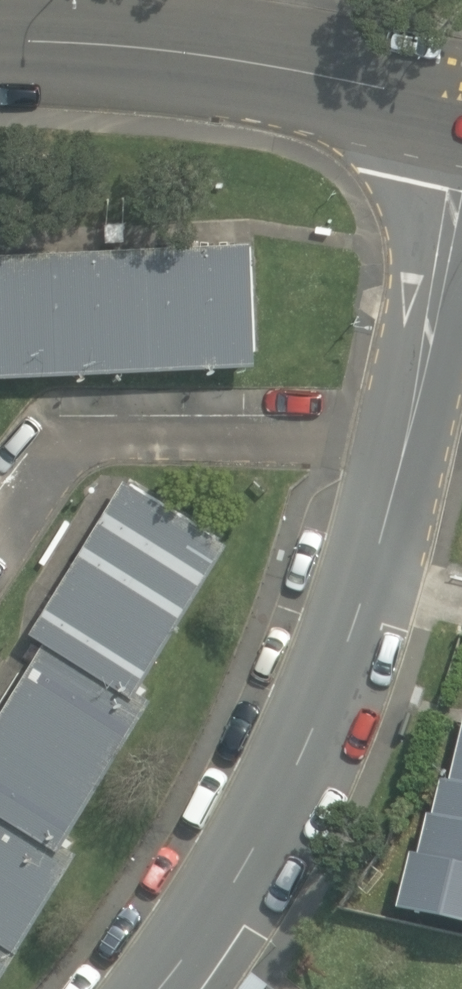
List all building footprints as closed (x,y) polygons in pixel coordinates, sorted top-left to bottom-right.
[(0,250),(0,371),(260,361),(255,238),(0,250)] [(142,686),(232,538),(127,475),(33,627),(48,636),(138,693),(142,686)] [(48,636),(0,714),(0,806),(63,846),(68,838),(156,694),(142,686),(138,693),(48,636)] [(0,806),(0,932),(22,945),(81,846),(68,838),(63,846),(0,806)] [(0,932),(0,982),(22,945),(0,932)] [(255,977),(246,988),(272,988),(255,977)]
